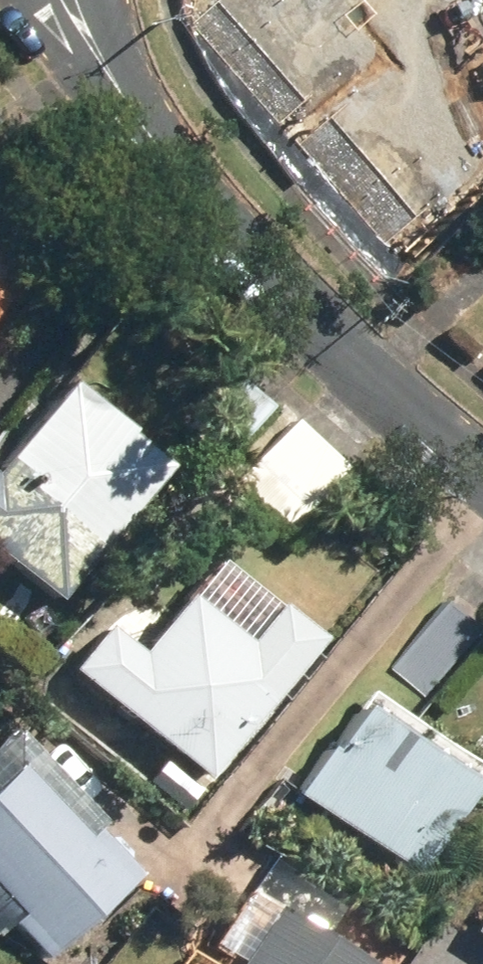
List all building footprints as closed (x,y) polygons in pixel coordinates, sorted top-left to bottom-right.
[(416,0),(332,0),(301,107),(470,155),(482,108),(482,19),(416,0)] [(13,283),(26,259),(0,245),(0,307),(13,283)] [(68,590),(177,451),(78,373),(51,407),(34,393),(0,436),(0,537),(68,590)] [(356,465),(256,378),(196,446),(297,534),(356,465)] [(277,600),(248,576),(222,607),(193,584),(144,644),(114,620),(78,663),(213,775),(333,629),(286,590),(277,600)] [(301,787),(423,873),(482,788),(482,755),(377,680),(301,787)] [(0,739),(0,890),(60,954),(158,862),(23,717),(0,739)] [(277,887),(234,963),(370,963),(381,945),(277,887)]
